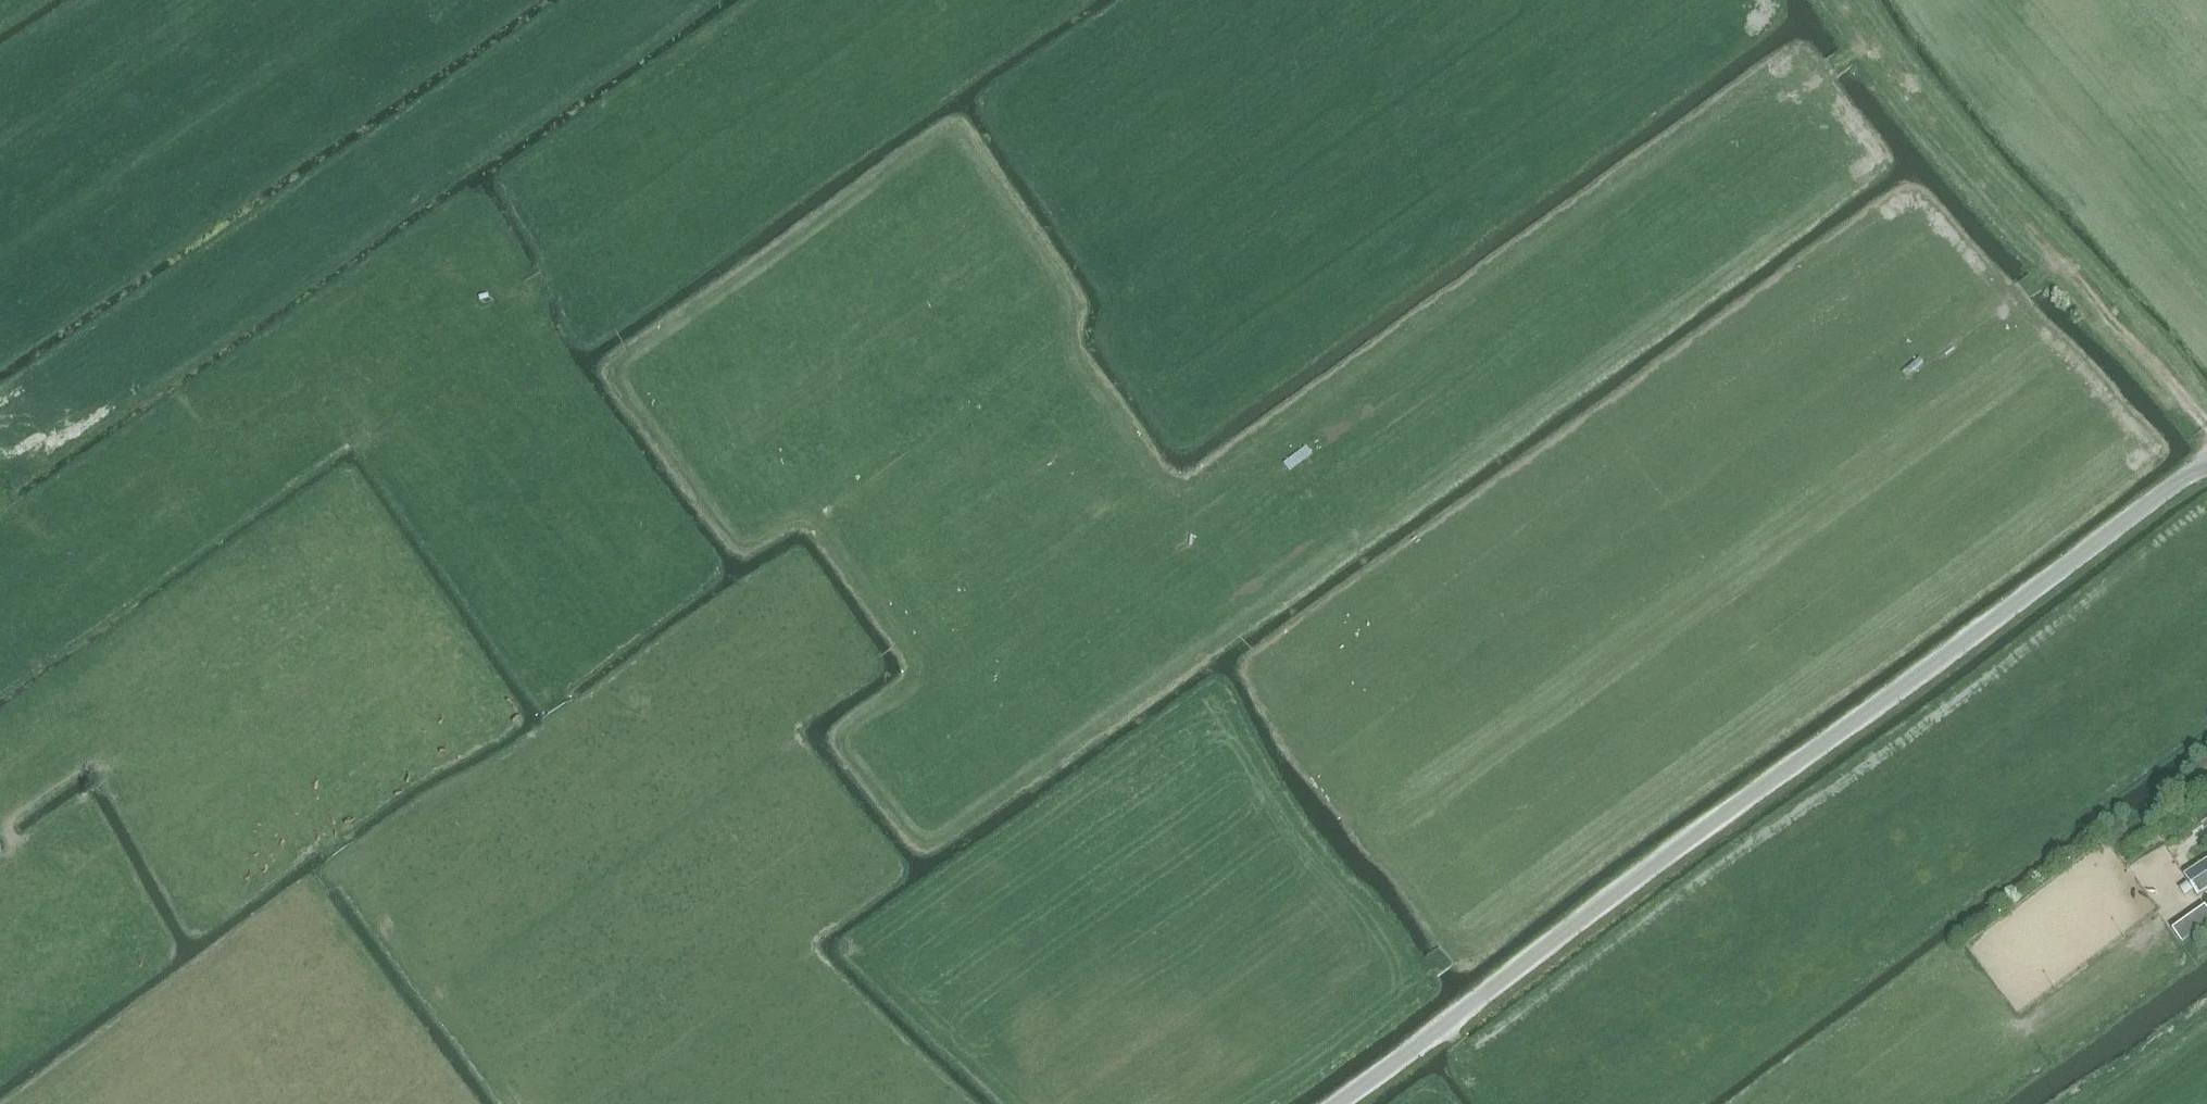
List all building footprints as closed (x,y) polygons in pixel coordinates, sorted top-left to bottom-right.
[(2185,876),(2199,897),(2206,891),(2206,861),(2195,869),(2185,876)] [(2189,917),(2199,931),(2206,925),(2206,909),(2205,906),(2189,917)] [(2182,943),(2199,931),(2189,917),(2173,929),(2182,943)]
